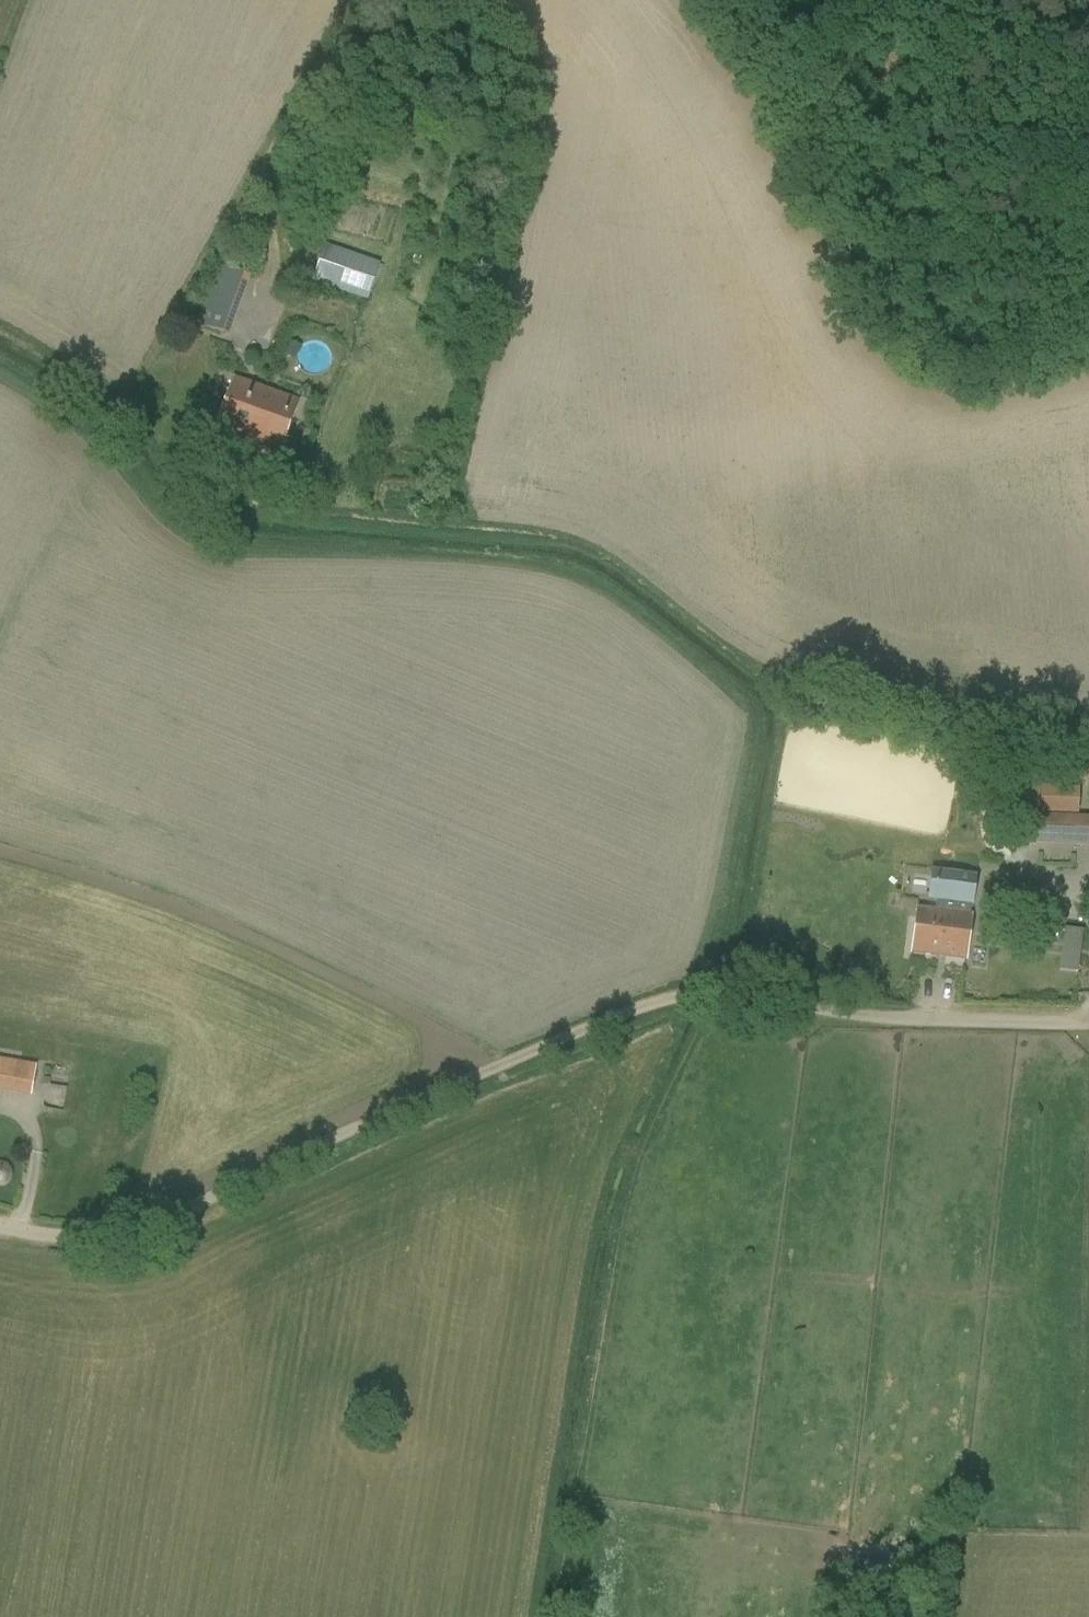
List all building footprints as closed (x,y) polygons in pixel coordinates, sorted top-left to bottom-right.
[(368,300),(381,264),(326,245),(313,281),(368,300)] [(224,334),(245,279),(219,267),(197,324),(224,334)] [(280,455),(299,402),(234,379),(215,432),(280,455)] [(1025,785),(1023,811),(1080,814),(1081,788),(1025,785)] [(1019,844),(1077,845),(1077,815),(1020,814),(1019,844)] [(935,913),(917,911),(912,952),(966,958),(971,918),(969,917),(971,906),(973,906),(973,905),(971,905),(975,877),(977,877),(977,876),(931,870),(931,871),(933,872),(930,900),(928,899),(928,900),(936,902),(935,913)] [(1084,970),(1085,927),(1066,927),(1065,969),(1084,970)] [(31,1096),(37,1064),(0,1058),(0,1090),(31,1096)]
